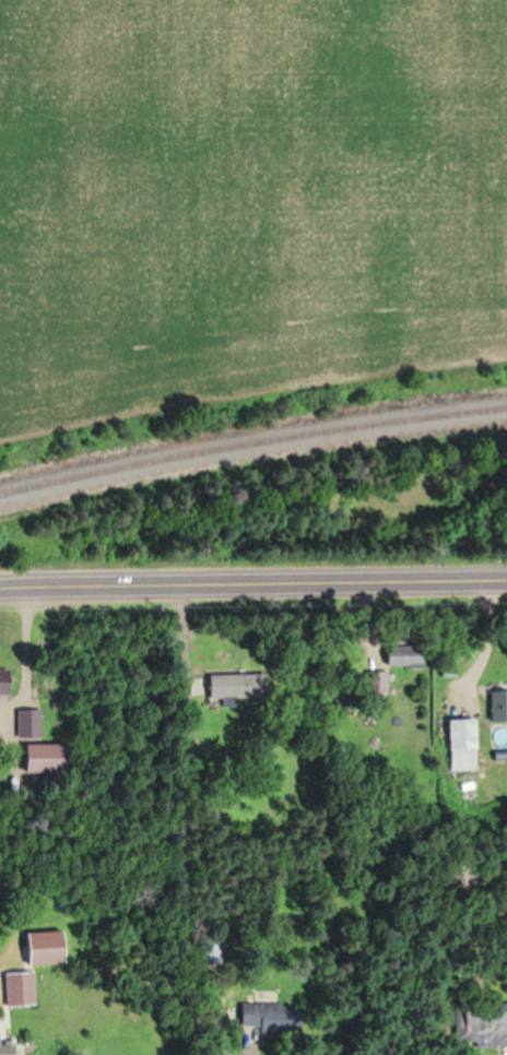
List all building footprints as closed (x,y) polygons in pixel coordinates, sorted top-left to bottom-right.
[(418,666),(418,656),(385,656),(385,666),(418,666)] [(366,694),(386,694),(386,672),(366,672),(366,694)] [(207,674),(207,698),(263,698),(263,674),(207,674)] [(506,720),(506,690),(494,690),(494,720),(506,720)] [(17,738),(40,738),(40,709),(17,709),(17,738)] [(446,720),(446,771),(473,771),(472,719),(446,720)] [(63,744),(21,744),(21,774),(63,774),(63,744)] [(221,963),(221,937),(204,937),(204,963),(221,963)] [(3,972),(4,1005),(32,1005),(32,972),(3,972)] [(224,1027),(284,1031),(285,1005),(226,1001),(224,1027)] [(461,1005),(461,1045),(506,1045),(506,1004),(461,1005)] [(10,1043),(0,1043),(0,1054),(10,1054),(10,1043)]
